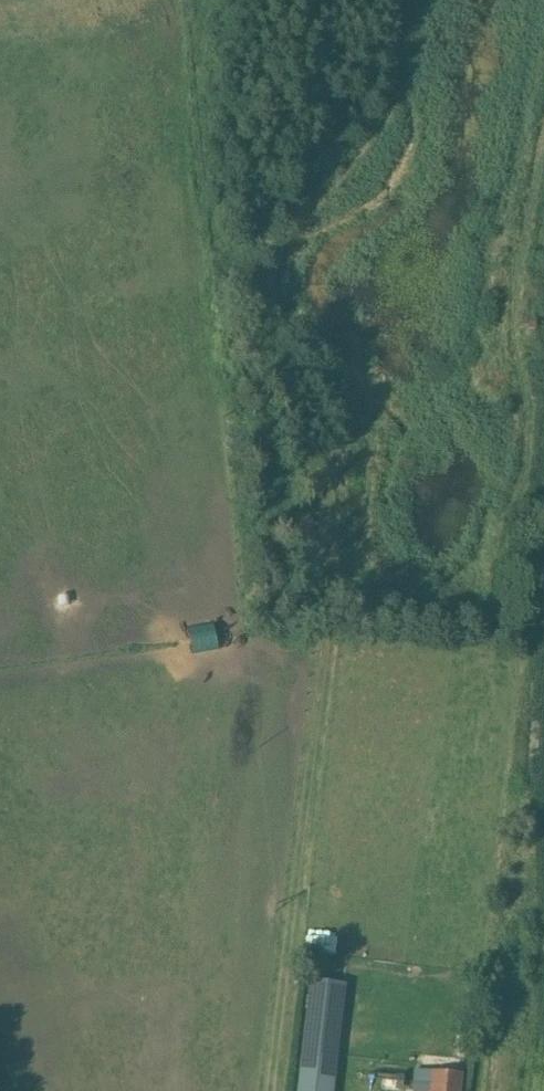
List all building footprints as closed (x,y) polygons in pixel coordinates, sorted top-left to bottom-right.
[(298,1090),(334,1090),(339,1056),(303,1052),(298,1090)] [(432,1075),(431,1090),(458,1090),(459,1077),(432,1075)]
